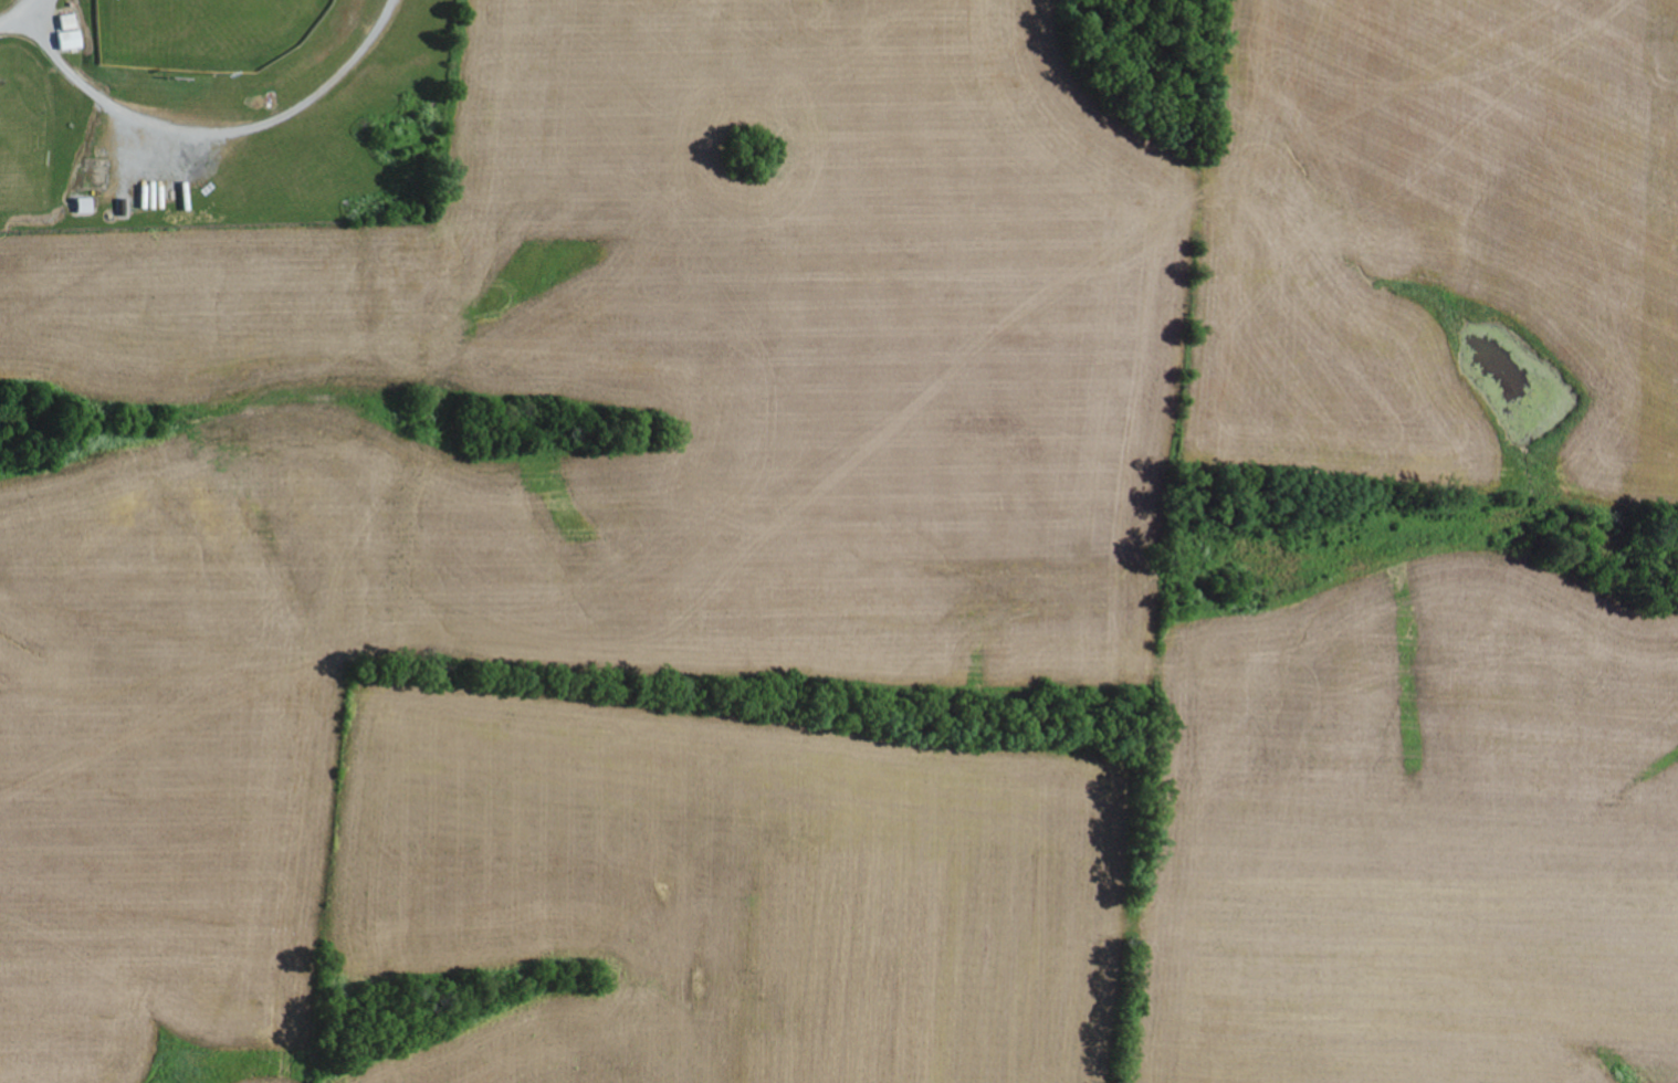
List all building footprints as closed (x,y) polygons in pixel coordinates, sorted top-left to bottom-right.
[(60,28),(79,27),(77,11),(59,13),(60,28)]
